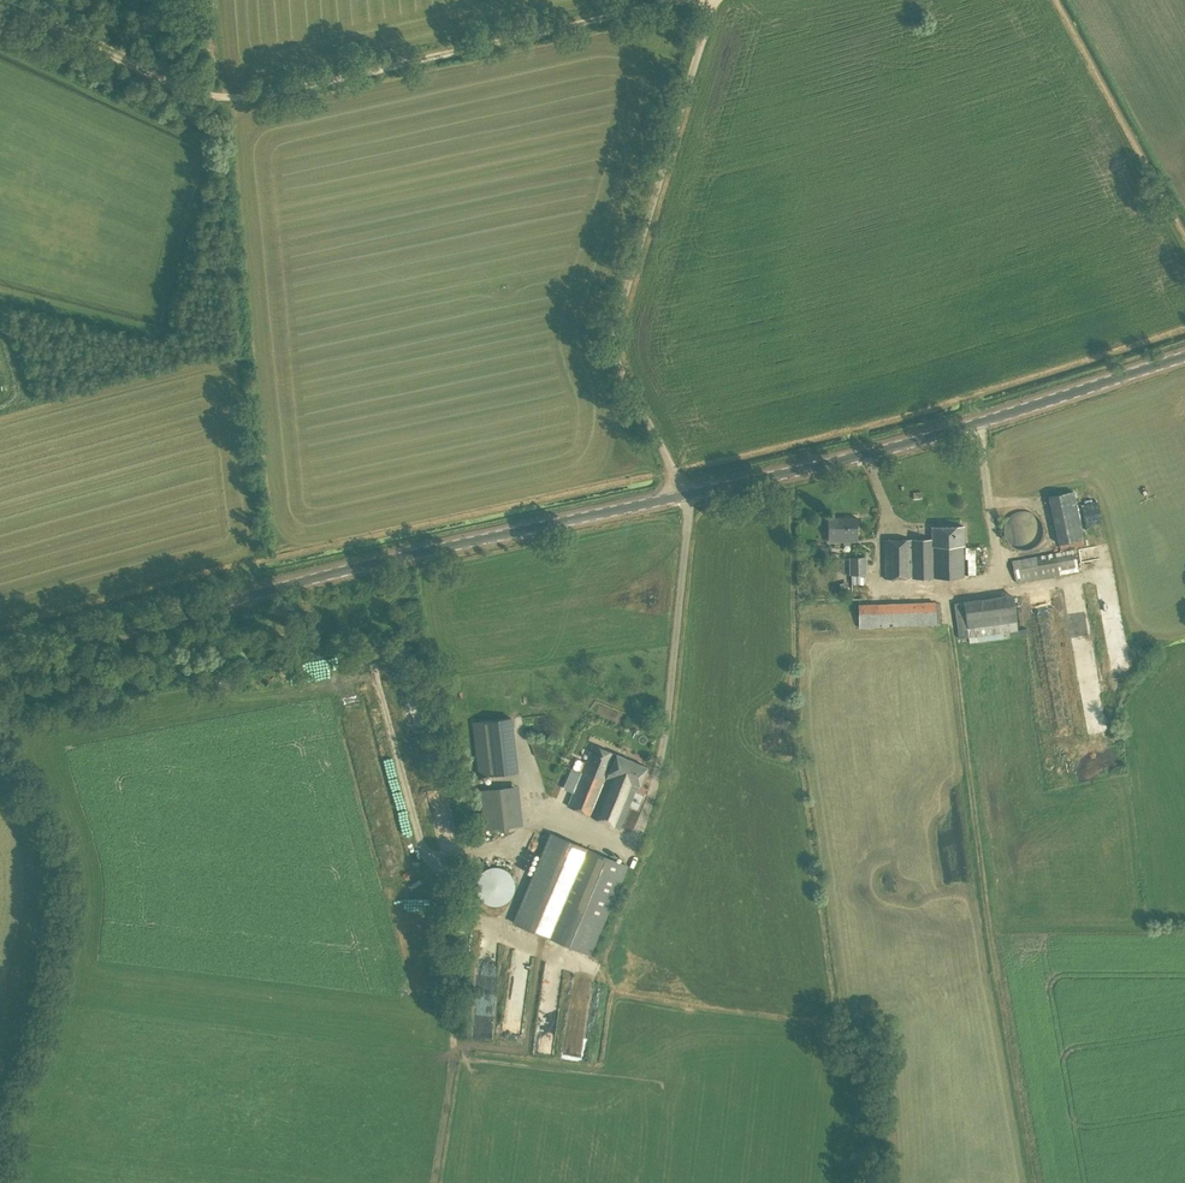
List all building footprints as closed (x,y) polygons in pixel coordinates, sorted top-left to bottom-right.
[(687,474),(692,471),(685,456),(679,458),(687,474)] [(1074,489),(1050,495),(1062,543),(1086,537),(1074,489)] [(1023,550),(1026,550),(1029,549),(1033,548),(1035,546),(1038,544),(1040,541),(1041,538),(1043,535),(1043,532),(1043,529),(1042,525),(1041,522),(1040,519),(1038,517),(1035,515),(1032,513),(1029,512),(1026,511),(1023,511),(1019,512),(1016,512),(1013,514),(1011,516),(1008,518),(1006,521),(1005,524),(1004,527),(1004,531),(1004,534),(1005,537),(1007,540),(1009,543),(1011,545),(1014,547),(1016,549),(1020,550),(1023,550)] [(830,541),(857,541),(856,518),(829,518),(830,541)] [(884,578),(963,577),(963,545),(964,545),(964,526),(932,527),(932,539),(884,540),(884,578)] [(1016,583),(1079,571),(1075,549),(1012,561),(1016,583)] [(979,573),(979,550),(967,550),(967,573),(979,573)] [(850,575),(867,575),(867,557),(849,557),(850,575)] [(1021,597),(967,601),(970,641),(1009,637),(1009,636),(1030,634),(1029,627),(1024,627),(1021,597)] [(859,628),(936,625),(935,601),(858,604),(859,628)] [(1172,615),(1170,621),(1184,627),(1184,619),(1172,615)] [(478,778),(504,774),(498,719),(471,722),(478,778)] [(594,816),(618,755),(593,745),(568,806),(594,816)] [(618,755),(594,816),(621,827),(638,786),(640,786),(648,766),(618,755)] [(522,816),(483,820),(484,830),(523,826),(522,816)] [(589,955),(627,865),(551,833),(512,923),(589,955)] [(495,906),(498,906),(501,905),(504,904),(507,902),(509,900),(512,897),(513,894),(514,891),(515,888),(515,885),(514,881),(513,878),(511,876),(509,873),(507,871),(504,869),(501,868),(498,867),(494,867),(491,868),(488,869),(485,870),(482,872),(480,874),(478,877),(477,880),(476,883),(476,887),(476,890),(477,893),(478,896),(480,899),(482,901),(485,903),(488,905),(491,906),(495,906)] [(544,1003),(544,1018),(564,1018),(564,1003),(544,1003)] [(540,1034),(561,1037),(564,1020),(543,1017),(540,1034)] [(559,1053),(559,1036),(539,1036),(539,1053),(559,1053)]
